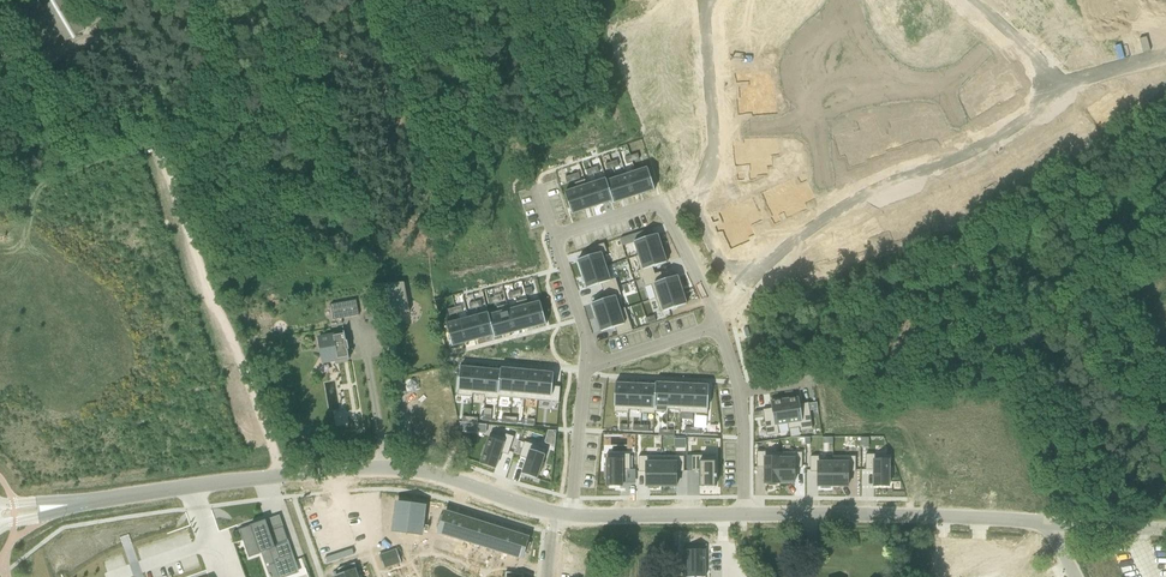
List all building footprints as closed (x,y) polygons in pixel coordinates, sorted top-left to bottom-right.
[(5,11),(31,54),(48,44),(47,43),(58,36),(62,43),(84,31),(66,0),(56,0),(42,8),(37,0),(26,0),(22,2),(22,1),(5,11)] [(612,162),(605,164),(607,170),(614,168),(612,162)] [(647,165),(635,169),(643,194),(655,190),(647,165)] [(592,168),(586,171),(588,176),(594,174),(592,168)] [(635,172),(627,175),(634,197),(643,194),(635,169),(634,170),(635,172)] [(625,172),(616,175),(624,200),(634,197),(627,175),(626,175),(625,172)] [(573,175),(565,177),(567,183),(575,180),(573,175)] [(616,175),(607,179),(615,203),(624,200),(616,175)] [(605,179),(597,182),(604,204),(612,201),(613,204),(615,203),(607,179),(605,179)] [(585,180),(576,183),(585,210),(594,207),(587,185),(585,180)] [(597,182),(587,185),(594,207),(604,204),(597,182)] [(576,189),(565,193),(572,215),(585,210),(576,183),(574,183),(576,189)] [(640,240),(634,242),(638,256),(636,256),(636,258),(662,249),(657,234),(640,240)] [(628,237),(620,239),(622,245),(630,242),(628,237)] [(618,240),(611,242),(612,248),(620,245),(618,240)] [(592,256),(578,260),(583,275),(606,268),(606,267),(608,267),(604,253),(607,252),(604,244),(589,248),(592,256)] [(662,249),(636,258),(640,270),(637,271),(640,280),(661,273),(661,272),(655,274),(653,267),(666,263),(662,249)] [(606,268),(583,275),(587,289),(601,284),(603,292),(618,287),(615,279),(610,280),(606,268)] [(661,273),(640,280),(642,280),(645,287),(651,285),(656,299),(682,290),(677,276),(663,280),(661,273)] [(638,275),(630,277),(632,283),(640,280),(638,275)] [(630,277),(623,279),(625,285),(632,283),(630,277)] [(404,279),(375,284),(381,317),(410,312),(404,279)] [(640,280),(632,283),(634,288),(642,286),(640,280)] [(632,283),(625,285),(626,291),(634,288),(632,283)] [(606,299),(592,304),(596,318),(625,309),(625,308),(622,309),(618,296),(621,295),(618,287),(603,292),(606,299)] [(682,290),(656,299),(660,313),(686,304),(682,290)] [(527,299),(525,300),(532,328),(546,324),(539,299),(528,302),(527,299)] [(333,320),(359,316),(356,300),(330,305),(333,320)] [(525,300),(516,302),(517,305),(516,305),(523,330),(532,328),(525,300)] [(506,305),(496,307),(497,310),(503,335),(513,333),(506,305)] [(507,305),(506,305),(513,333),(523,330),(516,305),(508,307),(507,305)] [(625,309),(596,318),(601,332),(615,328),(617,335),(632,330),(625,309)] [(488,310),(486,311),(493,336),(494,338),(503,335),(497,310),(488,313),(488,310)] [(486,311),(477,313),(478,316),(477,316),(483,338),(493,336),(486,311)] [(477,316),(467,319),(473,341),(483,338),(477,316)] [(654,316),(646,318),(648,324),(656,322),(654,316)] [(467,319),(457,321),(463,343),(473,341),(467,319)] [(644,319),(637,322),(638,327),(646,325),(644,319)] [(457,321),(446,324),(452,346),(463,343),(457,321)] [(346,341),(346,342),(344,332),(343,332),(344,335),(318,339),(318,340),(320,340),(323,351),(324,349),(330,360),(348,357),(348,360),(349,359),(347,349),(348,349),(348,350),(349,350),(348,347),(347,347),(346,344),(348,344),(347,341),(346,341)] [(460,367),(458,396),(472,397),(474,368),(460,367)] [(474,368),(472,397),(473,394),(484,395),(484,398),(485,398),(487,370),(474,368)] [(487,370),(485,398),(498,399),(501,368),(500,368),(500,371),(487,370)] [(501,368),(498,399),(498,397),(511,398),(514,370),(501,368)] [(514,370),(511,398),(524,399),(527,371),(514,370)] [(527,371),(524,399),(537,401),(539,372),(527,371)] [(539,372),(537,401),(559,403),(560,387),(553,386),(554,373),(539,372)] [(642,385),(641,414),(654,414),(655,383),(655,385),(642,385)] [(655,383),(654,414),(655,412),(667,412),(669,384),(655,383)] [(615,384),(614,412),(628,413),(629,384),(615,384)] [(629,384),(628,413),(629,413),(629,410),(640,411),(640,414),(641,414),(642,385),(629,384)] [(669,384),(667,412),(668,412),(668,410),(680,410),(680,413),(681,384),(669,384)] [(681,384),(680,413),(693,414),(694,385),(681,384)] [(694,385),(693,414),(707,414),(709,386),(694,385)] [(799,398),(784,400),(789,429),(800,428),(800,431),(808,430),(812,430),(810,411),(818,410),(817,403),(808,404),(808,403),(800,404),(799,398)] [(763,411),(753,413),(753,419),(764,417),(767,436),(779,435),(777,425),(788,424),(788,429),(789,429),(784,400),(770,402),(771,409),(763,410),(763,411)] [(483,455),(481,463),(495,468),(500,453),(508,455),(514,437),(506,434),(504,438),(490,433),(486,447),(485,446),(482,455),(483,455)] [(518,441),(514,453),(520,455),(520,457),(527,459),(522,474),(537,479),(539,471),(541,472),(543,463),(542,463),(547,449),(524,442),(524,443),(518,441)] [(756,452),(756,468),(764,468),(764,484),(767,484),(767,485),(776,485),(776,484),(780,484),(780,483),(780,453),(780,452),(756,452)] [(802,453),(780,453),(780,483),(794,483),(794,468),(802,468),(802,453)] [(605,469),(605,477),(606,477),(606,481),(606,486),(622,486),(622,470),(630,470),(630,454),(606,454),(606,469),(605,469)] [(889,455),(866,455),(866,470),(873,470),(873,486),(889,486),(889,478),(890,478),(890,469),(889,469),(889,455)] [(715,456),(692,456),(692,471),(699,471),(699,487),(715,487),(715,456)] [(662,457),(638,457),(638,472),(646,472),(646,487),(662,487),(662,457)] [(684,457),(662,457),(662,487),(676,487),(676,472),(684,472),(684,457)] [(819,457),(810,457),(810,472),(818,472),(818,487),(821,487),(821,488),(830,488),(830,487),(834,487),(834,457),(832,457),(832,459),(819,459),(819,457)] [(855,457),(834,457),(834,487),(848,487),(848,472),(855,472),(855,457)] [(397,503),(394,531),(421,534),(424,507),(397,503)] [(448,513),(442,533),(460,539),(467,519),(448,513)] [(444,526),(447,517),(445,517),(440,515),(437,524),(443,526),(444,526)] [(467,519),(460,539),(471,543),(478,522),(467,519)] [(240,530),(242,536),(241,536),(243,541),(244,541),(246,546),(245,546),(247,552),(249,556),(265,551),(269,550),(279,576),(285,576),(294,574),(295,574),(297,574),(290,555),(289,555),(280,558),(275,544),(287,540),(288,540),(283,527),(282,527),(269,531),(269,529),(266,520),(262,521),(262,522),(257,523),(255,524),(256,524),(246,528),(240,530)] [(478,522),(471,543),(480,545),(487,525),(478,522)] [(487,525),(480,545),(489,548),(496,528),(487,525)] [(496,528),(489,548),(500,552),(507,531),(496,528)] [(507,531),(500,552),(519,557),(525,537),(507,531)] [(528,552),(531,543),(524,541),(521,550),(523,551),(528,552)] [(396,550),(379,556),(384,570),(401,563),(396,550)] [(686,550),(686,576),(705,576),(705,550),(686,550)] [(1111,551),(1111,563),(1134,564),(1134,552),(1111,551)] [(357,570),(355,563),(338,569),(337,569),(339,574),(340,575),(355,570),(357,570)]
